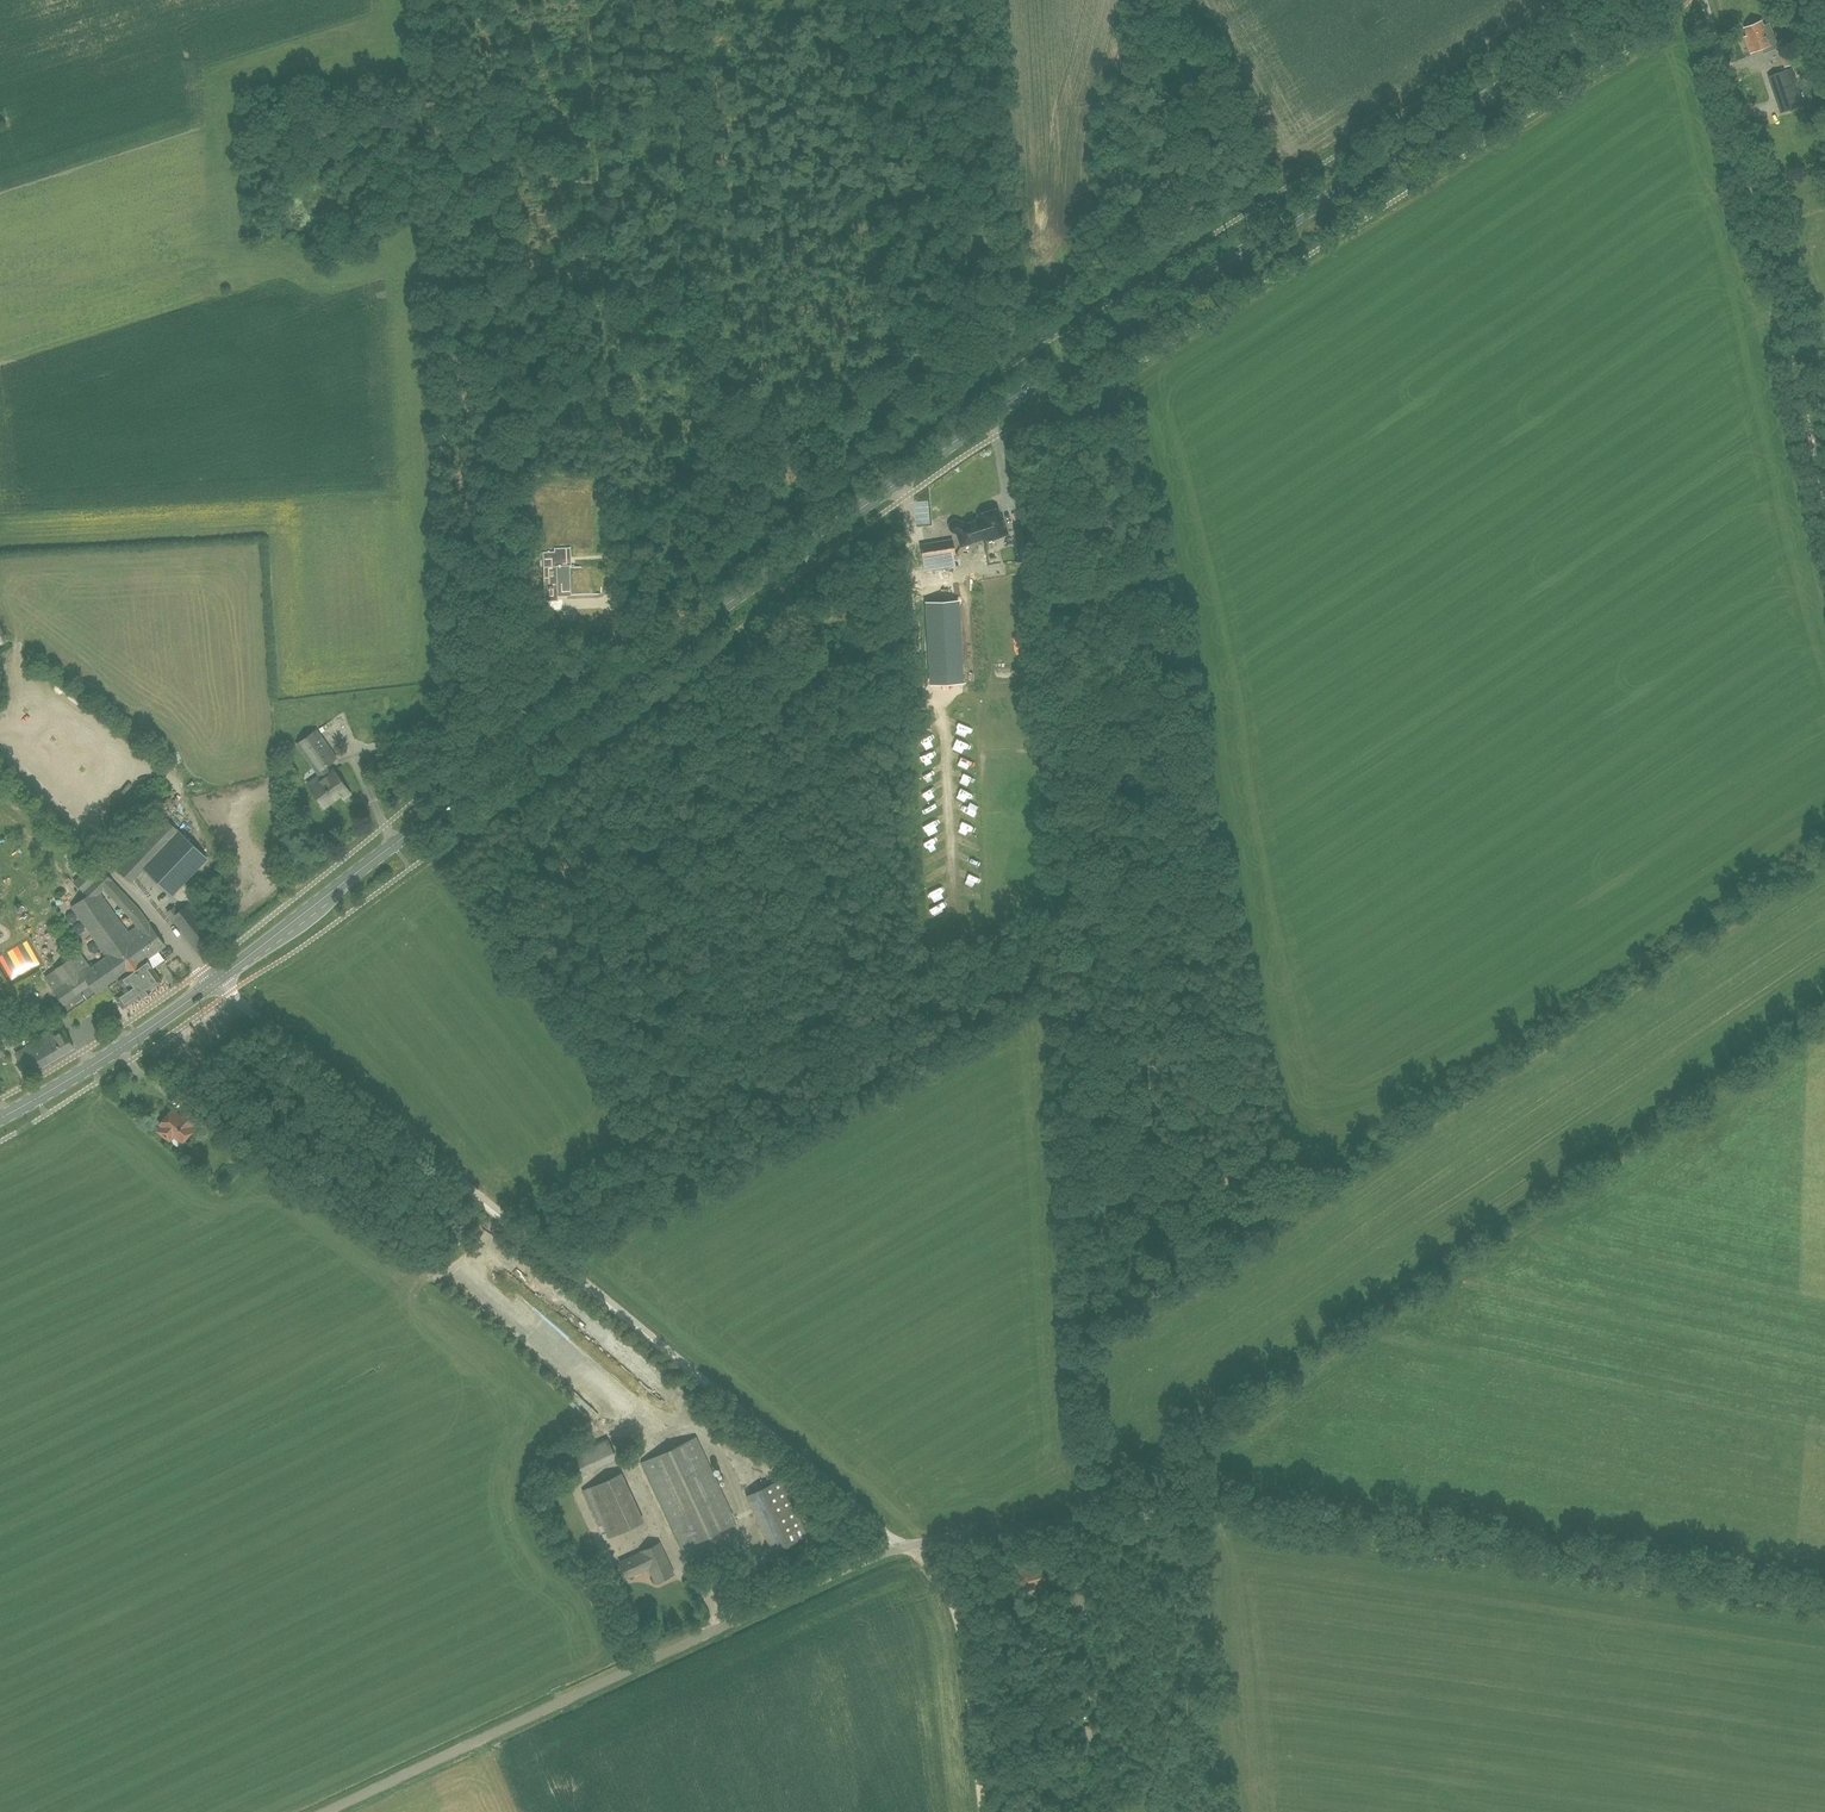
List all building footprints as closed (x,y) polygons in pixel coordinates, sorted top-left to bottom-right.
[(1745,26),(1754,50),(1762,47),(1764,54),(1781,47),(1771,22),(1764,25),(1762,20),(1759,21),(1758,20),(1756,18),(1748,21),(1747,24),(1748,25),(1745,26)] [(1793,46),(1788,48),(1779,52),(1784,67),(1799,61),(1793,46)] [(1800,105),(1787,69),(1767,76),(1779,112),(1800,105)] [(978,513),(987,538),(1006,532),(1004,524),(1002,525),(996,507),(995,508),(992,506),(986,508),(985,511),(978,513)] [(986,539),(987,538),(978,513),(979,516),(962,521),(958,519),(955,518),(952,519),(950,521),(949,524),(949,527),(952,529),(956,532),(960,544),(985,536),(986,539)] [(955,566),(951,539),(920,544),(923,559),(925,571),(955,566)] [(543,567),(544,600),(557,600),(557,566),(571,565),(571,547),(554,548),(554,551),(543,552),(543,567)] [(842,607),(862,603),(860,592),(840,596),(842,607)] [(968,604),(937,606),(942,688),(973,686),(968,604)] [(918,719),(916,721),(916,727),(918,728),(925,728),(925,719),(918,719)] [(350,793),(347,789),(333,770),(330,773),(324,764),(335,757),(316,731),(297,744),(317,771),(305,780),(324,805),(338,795),(342,799),(350,793)] [(117,732),(108,741),(115,747),(123,738),(117,732)] [(115,747),(120,753),(129,746),(124,740),(115,747)] [(133,747),(121,754),(125,761),(138,754),(133,747)] [(370,767),(381,763),(378,754),(367,758),(370,767)] [(144,780),(159,767),(155,762),(140,775),(144,780)] [(65,787),(81,772),(76,767),(61,782),(65,787)] [(118,869),(131,881),(143,868),(172,895),(206,858),(178,831),(166,819),(118,869)] [(83,1002),(66,1013),(74,1024),(115,996),(123,1007),(138,997),(139,998),(151,990),(149,989),(161,981),(151,967),(152,967),(145,958),(165,944),(151,924),(139,933),(139,932),(131,938),(99,894),(104,889),(116,901),(124,893),(103,872),(98,876),(90,867),(74,882),(83,891),(85,890),(88,894),(72,906),(108,956),(86,971),(83,967),(66,980),(75,994),(76,993),(83,1002)] [(204,958),(220,945),(186,904),(177,912),(173,907),(167,912),(204,958)] [(17,941),(30,965),(41,959),(28,935),(17,941)] [(14,944),(3,950),(15,973),(26,967),(14,944)] [(18,1035),(4,1007),(0,1009),(0,1042),(0,1043),(18,1035)] [(36,1041),(48,1062),(73,1047),(61,1026),(36,1041)] [(28,1074),(48,1062),(36,1041),(15,1053),(28,1074)] [(159,1123),(162,1126),(161,1127),(161,1128),(160,1129),(160,1130),(160,1132),(161,1133),(161,1134),(162,1135),(163,1136),(164,1136),(165,1137),(166,1137),(167,1137),(168,1137),(170,1137),(171,1136),(172,1136),(172,1135),(180,1143),(193,1129),(191,1127),(199,1119),(187,1107),(179,1116),(172,1109),(159,1123)] [(195,1126),(208,1137),(214,1129),(201,1118),(195,1126)] [(287,1159),(308,1153),(304,1139),(283,1145),(287,1159)] [(520,1268),(517,1272),(528,1281),(531,1276),(520,1268)] [(592,1309),(578,1323),(585,1331),(599,1317),(592,1309)] [(682,1548),(736,1522),(696,1436),(642,1462),(682,1548)] [(576,1475),(616,1457),(607,1438),(568,1456),(576,1475)] [(755,1453),(734,1459),(739,1474),(759,1468),(755,1453)] [(604,1539),(643,1521),(620,1472),(582,1490),(604,1539)] [(807,1535),(780,1478),(745,1494),(772,1552),(807,1535)] [(826,1523),(821,1527),(827,1534),(832,1529),(826,1523)] [(673,1573),(658,1542),(641,1551),(642,1552),(620,1562),(627,1577),(649,1567),(655,1581),(673,1573)] [(1041,1566),(1021,1571),(1026,1589),(1046,1583),(1041,1566)]
